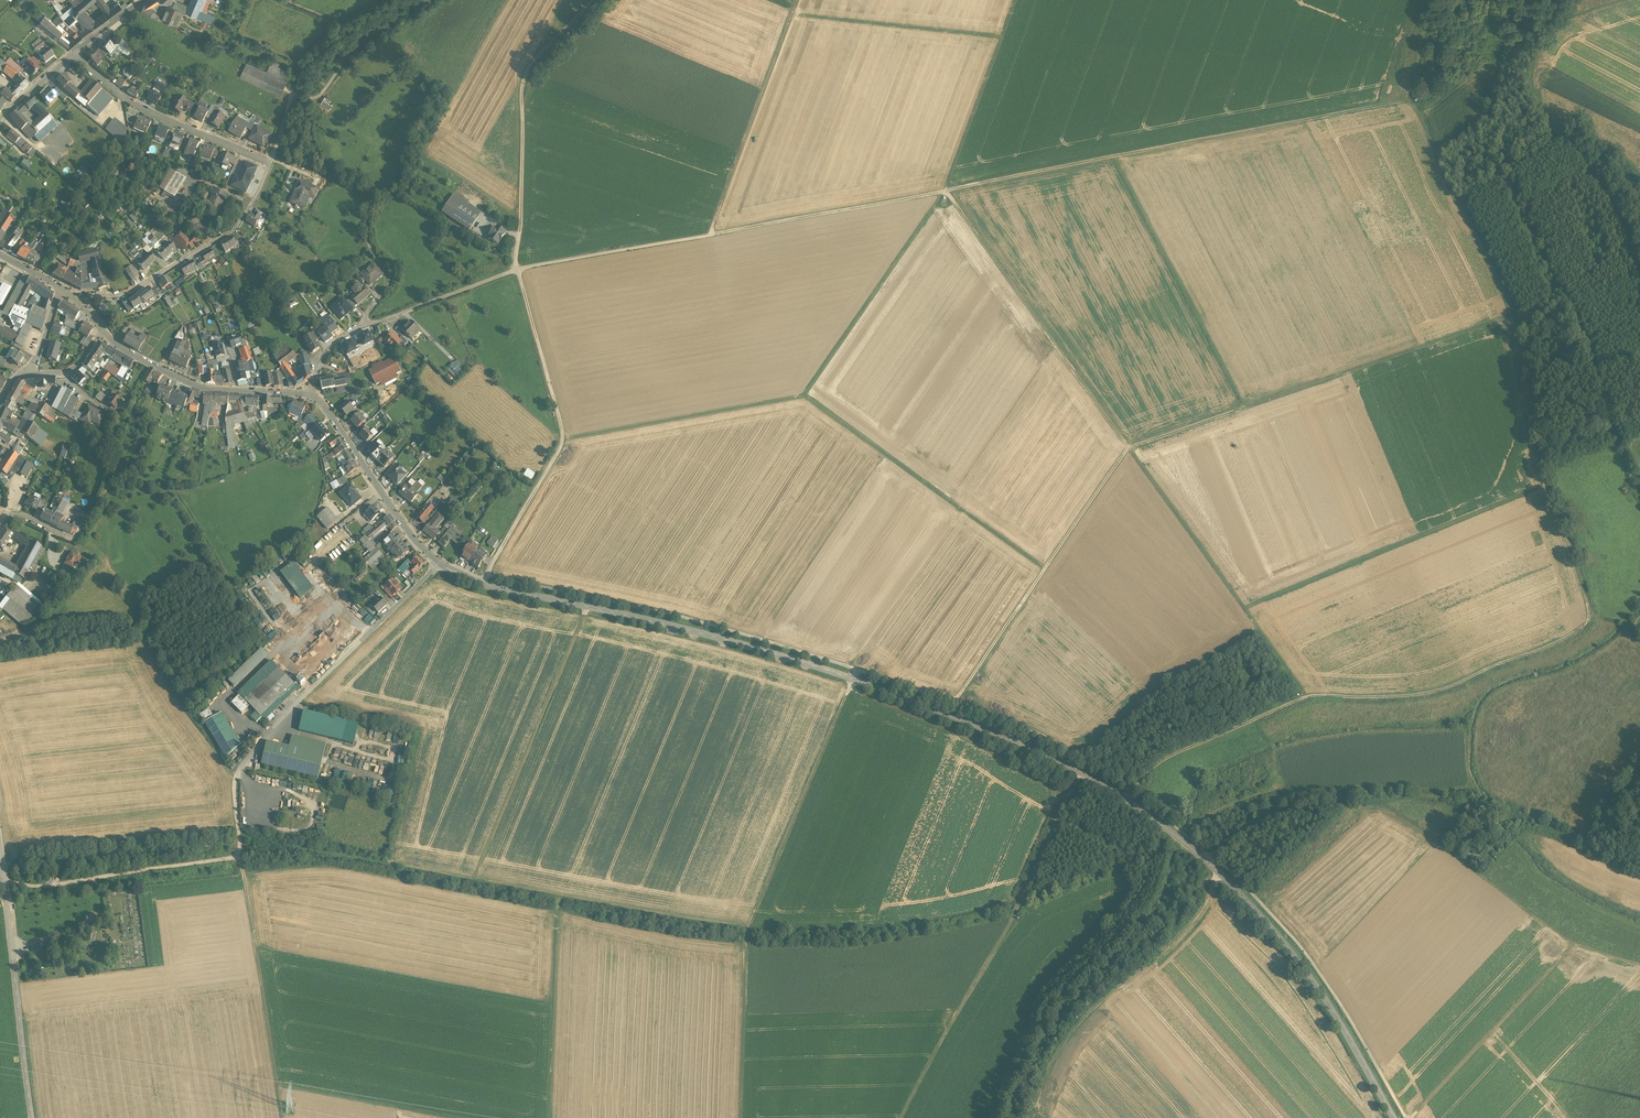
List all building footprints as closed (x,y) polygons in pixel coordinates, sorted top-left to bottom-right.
[(63,14),(54,0),(51,0),(50,1),(58,15),(59,17),(63,14)] [(76,7),(81,13),(85,10),(95,2),(94,1),(96,0),(70,0),(76,7)] [(95,2),(103,12),(111,8),(105,0),(96,0),(94,1),(95,2)] [(174,0),(173,0),(169,4),(182,10),(186,12),(188,8),(176,2),(176,1),(174,0)] [(202,5),(198,4),(198,5),(193,3),(189,5),(202,11),(203,7),(207,9),(210,2),(211,0),(204,0),(202,5)] [(103,15),(109,21),(119,13),(124,9),(121,5),(118,2),(111,8),(103,12),(104,14),(103,15)] [(150,7),(145,4),(141,11),(150,16),(152,12),(154,10),(150,7)] [(169,4),(167,8),(181,14),(182,10),(169,4)] [(202,11),(189,5),(188,8),(186,12),(195,16),(199,18),(203,20),(211,24),(213,20),(213,21),(214,17),(202,11)] [(63,23),(68,27),(70,25),(82,14),(81,13),(76,7),(73,10),(71,7),(63,14),(59,17),(60,18),(63,23)] [(181,14),(167,8),(162,19),(176,25),(178,20),(179,21),(181,17),(180,16),(181,14)] [(81,13),(82,14),(90,23),(94,19),(85,10),(81,13)] [(94,19),(90,23),(92,24),(87,27),(93,33),(102,26),(109,21),(103,15),(104,14),(103,12),(94,19)] [(44,16),(35,26),(41,30),(50,21),(44,16)] [(59,20),(56,22),(63,29),(74,37),(75,36),(78,34),(68,27),(63,23),(60,18),(59,20)] [(50,21),(41,30),(51,37),(54,33),(59,36),(62,33),(60,32),(53,25),(50,21)] [(53,25),(60,32),(63,29),(56,22),(53,25)] [(81,32),(70,25),(68,27),(78,34),(81,32)] [(85,39),(93,33),(87,27),(81,32),(78,34),(85,39)] [(59,36),(54,33),(51,37),(61,44),(64,40),(59,36)] [(198,33),(196,38),(203,42),(206,36),(198,33)] [(85,39),(78,34),(75,36),(74,37),(72,39),(77,44),(79,43),(85,39)] [(72,39),(67,43),(67,42),(64,40),(61,44),(71,51),(77,44),(72,39)] [(106,42),(103,40),(104,41),(102,43),(101,43),(99,46),(100,47),(108,53),(107,55),(110,58),(114,54),(112,53),(115,49),(114,48),(112,47),(106,42)] [(120,40),(114,48),(115,49),(122,55),(129,47),(120,40)] [(108,53),(100,47),(98,50),(105,57),(107,55),(108,53)] [(40,56),(46,63),(54,57),(48,49),(40,56)] [(96,52),(92,50),(86,56),(97,66),(96,64),(102,58),(103,60),(104,59),(96,52)] [(105,57),(98,50),(96,52),(104,59),(106,57),(105,57)] [(126,77),(129,80),(133,76),(143,63),(141,61),(137,57),(136,57),(122,74),(126,77)] [(39,68),(30,59),(23,67),(22,67),(24,69),(31,76),(34,73),(36,73),(37,72),(37,70),(39,68)] [(22,67),(23,67),(18,61),(15,64),(22,71),(24,69),(22,67)] [(267,71),(247,62),(240,77),(260,86),(267,71)] [(271,63),(267,71),(286,80),(290,72),(271,63)] [(15,72),(7,66),(3,72),(13,80),(18,75),(15,72)] [(74,67),(69,71),(75,76),(80,71),(74,67)] [(267,71),(260,86),(280,95),(287,80),(286,80),(267,71)] [(28,85),(18,75),(13,80),(14,81),(17,84),(16,85),(18,86),(22,91),(28,85)] [(71,83),(64,75),(56,81),(64,90),(68,86),(71,83)] [(123,81),(119,78),(118,79),(119,79),(115,84),(121,88),(125,82),(123,81)] [(320,78),(317,82),(323,87),(326,83),(320,78)] [(167,89),(157,83),(155,87),(164,93),(167,89)] [(94,84),(82,98),(89,104),(101,90),(94,84)] [(145,88),(139,85),(137,87),(136,90),(134,92),(140,95),(141,96),(145,88)] [(18,86),(11,93),(16,97),(22,91),(18,86)] [(79,95),(68,86),(64,90),(75,100),(79,95)] [(61,93),(56,88),(54,91),(59,96),(64,101),(67,98),(61,93)] [(136,90),(132,88),(131,90),(129,88),(127,92),(128,93),(137,99),(140,95),(134,92),(136,90)] [(11,93),(5,89),(1,94),(11,102),(16,97),(11,93)] [(54,91),(51,93),(48,89),(44,93),(41,96),(40,96),(48,104),(55,97),(56,99),(59,96),(54,91)] [(113,100),(101,90),(89,104),(86,107),(98,117),(113,100)] [(161,98),(152,92),(147,99),(156,105),(161,98)] [(185,104),(177,98),(178,96),(177,96),(170,108),(171,108),(180,113),(179,113),(180,114),(183,109),(187,102),(185,104)] [(320,104),(330,109),(334,102),(323,97),(320,104)] [(37,104),(31,98),(23,105),(27,109),(29,111),(31,109),(36,105),(37,104)] [(208,112),(202,108),(205,104),(200,101),(197,106),(200,107),(194,117),(202,122),(205,118),(208,112)] [(193,106),(187,102),(183,109),(189,112),(193,106)] [(31,127),(21,115),(27,109),(23,105),(19,108),(9,118),(24,134),(28,130),(31,133),(34,137),(37,134),(31,127)] [(46,114),(36,105),(31,109),(41,118),(46,114)] [(215,108),(212,106),(208,112),(205,118),(208,119),(211,114),(215,108)] [(220,110),(215,107),(215,108),(211,114),(215,116),(217,112),(218,113),(220,110)] [(218,113),(217,112),(215,116),(210,123),(214,126),(214,125),(219,128),(218,128),(219,128),(225,118),(218,113)] [(135,126),(139,119),(126,113),(127,122),(135,126)] [(31,127),(37,134),(53,120),(46,114),(41,118),(31,127)] [(250,122),(255,125),(258,119),(253,116),(250,121),(250,122)] [(139,119),(135,126),(134,130),(145,135),(151,123),(139,118),(139,119)] [(242,121),(237,118),(229,132),(240,138),(247,129),(247,127),(241,123),(242,121)] [(114,119),(105,130),(121,144),(122,143),(122,144),(124,141),(127,138),(124,136),(128,130),(114,119)] [(37,134),(34,137),(39,143),(59,126),(53,120),(37,134)] [(255,125),(250,122),(247,127),(247,129),(251,131),(254,125),(255,125)] [(168,131),(159,127),(158,129),(156,135),(155,136),(165,140),(168,131)] [(271,136),(257,127),(254,133),(250,139),(264,148),(271,136)] [(12,131),(6,137),(15,145),(19,141),(21,138),(12,131)] [(183,137),(174,133),(173,135),(171,142),(168,141),(165,147),(173,150),(175,146),(179,147),(181,144),(183,138),(183,137)] [(27,144),(21,138),(19,141),(25,147),(27,144)] [(199,144),(190,140),(190,141),(187,149),(184,154),(194,158),(199,144)] [(33,149),(27,144),(25,147),(21,151),(26,156),(29,153),(33,149)] [(215,150),(206,147),(205,147),(203,153),(202,156),(211,159),(212,157),(214,151),(215,150)] [(228,155),(225,154),(225,155),(223,154),(221,157),(220,157),(217,163),(224,166),(225,164),(229,166),(231,162),(232,162),(234,158),(228,156),(228,155)] [(20,163),(27,169),(29,165),(23,160),(20,163)] [(256,167),(243,162),(240,169),(252,175),(256,167)] [(179,168),(176,173),(185,179),(189,173),(179,168)] [(248,185),(252,175),(240,169),(237,177),(235,176),(231,185),(246,192),(249,185),(248,185)] [(174,198),(185,179),(176,173),(171,170),(159,189),(164,192),(168,194),(174,198)] [(318,189),(301,182),(295,198),(293,197),(291,203),(304,208),(306,202),(305,202),(307,196),(314,198),(318,189)] [(205,200),(203,206),(220,214),(227,197),(214,191),(212,195),(213,196),(210,202),(205,200)] [(84,200),(81,203),(85,209),(89,206),(84,200)] [(478,218),(451,200),(442,214),(470,232),(478,218)] [(160,212),(166,205),(161,202),(155,209),(160,212)] [(175,212),(166,205),(160,212),(170,219),(175,212)] [(0,225),(0,231),(5,234),(15,219),(7,214),(0,225)] [(253,218),(250,216),(247,222),(255,226),(258,221),(254,218),(253,218)] [(208,228),(195,219),(189,228),(202,237),(208,228)] [(11,233),(13,235),(17,230),(20,232),(22,229),(17,225),(11,233)] [(497,231),(494,229),(489,237),(491,238),(489,240),(498,245),(505,233),(500,229),(499,231),(497,231)] [(13,235),(18,240),(23,234),(20,232),(17,230),(13,235)] [(154,230),(150,233),(155,240),(160,235),(159,233),(156,231),(154,230)] [(169,238),(172,241),(174,239),(178,236),(175,232),(169,238)] [(146,240),(149,244),(150,243),(151,244),(155,240),(150,233),(146,237),(147,238),(146,240)] [(7,243),(13,246),(18,240),(13,235),(12,235),(7,243)] [(182,235),(176,241),(180,245),(184,249),(190,243),(191,244),(191,245),(190,246),(192,248),(198,243),(195,240),(194,240),(192,238),(190,240),(189,239),(188,240),(182,235)] [(232,238),(221,245),(226,253),(237,246),(236,244),(232,238)] [(176,241),(174,239),(172,241),(178,247),(180,245),(176,241)] [(19,245),(23,248),(27,244),(23,240),(19,245)] [(32,241),(26,249),(29,250),(29,251),(32,253),(33,252),(35,249),(39,245),(32,241)] [(13,246),(7,243),(6,243),(4,247),(3,249),(8,252),(13,246)] [(169,243),(163,248),(170,255),(175,249),(169,243)] [(39,245),(35,249),(40,253),(43,248),(39,245)] [(25,261),(32,253),(29,251),(29,250),(26,249),(24,248),(19,254),(17,256),(25,261)] [(163,248),(158,253),(164,260),(170,255),(163,248)] [(220,258),(214,248),(211,250),(216,257),(214,258),(216,261),(220,258)] [(79,263),(79,265),(87,263),(96,261),(103,260),(104,259),(102,249),(97,251),(77,256),(79,263)] [(211,250),(201,255),(204,260),(206,263),(214,258),(216,257),(211,250)] [(39,258),(35,255),(35,253),(33,252),(32,253),(25,261),(34,266),(39,258)] [(70,262),(59,252),(56,257),(68,267),(68,266),(70,262)] [(149,254),(144,259),(150,266),(155,261),(149,254)] [(144,259),(138,264),(144,271),(150,266),(144,259)] [(204,260),(196,264),(200,269),(200,270),(204,268),(202,266),(204,264),(206,263),(204,260)] [(79,265),(79,263),(70,262),(68,266),(72,268),(73,268),(77,269),(80,270),(80,269),(79,265)] [(191,262),(181,268),(186,276),(196,270),(193,265),(191,262)] [(66,270),(56,264),(52,271),(54,272),(52,275),(62,281),(66,273),(66,270)] [(361,275),(366,281),(370,286),(383,275),(374,264),(361,275)] [(133,269),(132,266),(125,270),(125,271),(127,273),(126,273),(127,273),(128,276),(129,276),(130,278),(130,279),(132,281),(139,277),(138,277),(137,275),(137,274),(135,272),(135,271),(133,269),(134,269),(133,269)] [(104,267),(96,270),(97,280),(102,278),(105,277),(104,267)] [(80,270),(77,269),(74,277),(76,278),(72,286),(81,290),(80,270)] [(81,290),(98,290),(97,280),(85,281),(84,271),(84,269),(80,269),(80,270),(81,290)] [(361,275),(357,270),(354,273),(363,283),(366,281),(361,275)] [(74,277),(71,275),(70,275),(66,273),(62,281),(72,286),(76,278),(74,277)] [(24,274),(20,282),(26,286),(30,278),(24,274)] [(167,276),(158,281),(161,285),(159,286),(162,289),(167,286),(171,284),(167,276)] [(181,277),(175,283),(177,286),(184,280),(181,277)] [(26,286),(23,291),(28,293),(30,289),(35,292),(40,285),(30,278),(26,286)] [(26,286),(20,282),(3,313),(3,314),(9,317),(15,305),(15,306),(23,291),(26,286)] [(0,288),(0,303),(9,287),(3,283),(0,288)] [(171,284),(167,286),(170,291),(175,288),(172,283),(171,284)] [(369,296),(359,284),(353,289),(358,295),(352,300),(357,306),(369,296)] [(40,285),(35,292),(37,293),(41,296),(46,300),(51,292),(40,285)] [(20,309),(21,309),(26,300),(27,301),(30,294),(34,297),(37,293),(35,292),(30,289),(28,293),(20,308),(20,309)] [(148,289),(137,296),(142,304),(143,306),(154,298),(151,293),(148,289)] [(156,289),(151,293),(154,298),(160,294),(156,289)] [(28,293),(23,291),(15,306),(20,308),(28,293)] [(51,292),(46,300),(42,311),(48,313),(51,303),(54,295),(51,292)] [(129,301),(128,302),(133,310),(140,306),(142,304),(137,296),(129,301)] [(168,297),(164,300),(170,309),(174,306),(168,297)] [(349,307),(342,299),(331,309),(335,314),(341,320),(352,311),(353,310),(349,307)] [(131,312),(133,310),(128,302),(129,301),(128,300),(122,304),(128,312),(130,311),(131,312)] [(219,300),(212,303),(215,309),(222,306),(219,300)] [(72,307),(63,301),(58,308),(61,310),(67,314),(72,307)] [(15,306),(15,305),(9,317),(13,325),(16,327),(22,329),(26,320),(30,313),(24,310),(21,309),(20,309),(20,308),(15,306)] [(33,307),(30,313),(26,320),(43,328),(48,313),(42,311),(33,307)] [(80,313),(72,307),(67,314),(75,320),(80,313)] [(75,320),(67,314),(66,318),(73,323),(75,320)] [(331,315),(329,317),(334,325),(338,322),(333,317),(331,315)] [(329,317),(328,316),(321,321),(326,328),(330,334),(337,329),(334,325),(329,317)] [(73,323),(66,318),(64,325),(75,330),(77,326),(73,323)] [(42,331),(43,328),(26,320),(22,329),(20,334),(15,343),(21,345),(31,327),(42,331)] [(403,331),(402,331),(406,335),(411,339),(420,331),(411,322),(403,331)] [(83,326),(79,323),(77,326),(75,330),(76,330),(79,332),(83,326)] [(0,324),(0,337),(13,342),(17,333),(14,331),(4,326),(0,324)] [(63,327),(55,324),(51,331),(59,335),(63,327)] [(89,327),(84,324),(83,326),(79,332),(87,338),(89,335),(93,330),(88,327),(89,327)] [(398,327),(395,330),(403,338),(406,335),(402,331),(403,331),(398,327)] [(330,334),(326,328),(318,333),(325,343),(333,337),(330,334)] [(318,340),(313,332),(310,334),(311,336),(311,335),(315,342),(318,340)] [(364,347),(373,342),(368,332),(359,337),(362,345),(364,347)] [(180,333),(175,340),(179,342),(181,343),(184,335),(180,333)] [(399,340),(392,334),(385,341),(391,347),(392,346),(395,349),(395,348),(396,348),(398,346),(397,346),(401,342),(399,340)] [(131,337),(128,335),(126,338),(123,343),(131,347),(136,340),(131,337)] [(179,342),(174,352),(170,361),(178,365),(182,356),(184,349),(185,345),(185,342),(185,336),(184,335),(181,343),(179,342)] [(315,342),(311,335),(311,336),(304,340),(313,353),(320,349),(315,342)] [(406,335),(403,338),(408,343),(409,342),(412,345),(415,343),(411,339),(406,335)] [(239,336),(229,340),(232,349),(238,347),(243,345),(241,341),(239,336)] [(402,337),(399,340),(401,342),(405,346),(408,343),(402,337)] [(138,341),(136,340),(131,347),(138,351),(142,344),(138,341)] [(239,351),(247,348),(244,340),(241,341),(243,345),(238,347),(239,351)] [(347,356),(357,351),(355,348),(351,341),(342,346),(347,356)] [(50,342),(48,349),(59,352),(61,345),(50,342)] [(98,342),(91,354),(100,359),(103,354),(107,348),(98,342)] [(362,353),(375,346),(373,342),(364,347),(362,345),(359,347),(362,353)] [(213,346),(217,358),(224,356),(221,344),(213,346)] [(277,361),(289,352),(283,344),(271,353),(277,361)] [(362,353),(359,347),(355,348),(357,351),(347,356),(349,359),(350,359),(362,353)] [(116,363),(122,366),(126,358),(107,348),(103,354),(112,359),(111,360),(116,363)] [(247,348),(239,351),(242,359),(241,360),(241,361),(242,361),(243,366),(247,365),(246,364),(252,361),(251,360),(247,348)] [(259,348),(253,350),(255,356),(261,354),(259,348)] [(59,352),(48,349),(45,358),(48,359),(48,360),(56,362),(59,352)] [(296,356),(291,350),(289,352),(277,361),(282,367),(285,365),(296,356)] [(24,356),(15,351),(9,360),(14,363),(18,365),(21,361),(24,356)] [(306,353),(300,355),(303,368),(309,366),(306,353)] [(91,354),(86,361),(93,366),(97,362),(101,364),(102,362),(103,361),(100,359),(91,354)] [(190,360),(182,356),(178,365),(186,369),(190,360)] [(133,362),(126,358),(122,366),(128,369),(129,370),(133,362)] [(381,362),(372,368),(373,370),(369,372),(376,385),(380,383),(382,385),(397,376),(396,374),(400,372),(393,359),(383,364),(381,362)] [(456,359),(448,367),(457,376),(465,367),(456,359)] [(107,365),(104,370),(109,374),(110,372),(111,373),(110,374),(115,378),(119,370),(113,366),(116,363),(111,360),(108,365),(107,365)] [(253,360),(252,361),(246,364),(247,365),(243,366),(245,372),(256,365),(253,360)] [(93,366),(86,361),(82,367),(88,370),(90,371),(93,366)] [(236,374),(245,372),(243,366),(242,361),(241,361),(240,361),(240,365),(234,366),(236,374)] [(294,378),(285,365),(282,367),(281,368),(287,378),(289,381),(294,378)] [(119,370),(115,378),(117,380),(120,377),(123,379),(128,369),(122,366),(119,370)] [(209,366),(207,366),(207,378),(206,378),(206,380),(208,380),(208,383),(215,384),(214,371),(214,367),(214,366),(209,366)] [(303,368),(299,369),(302,377),(297,380),(300,385),(304,382),(311,376),(309,366),(303,368)] [(77,371),(82,377),(86,372),(88,370),(82,367),(77,371)] [(282,379),(287,378),(281,368),(277,371),(280,375),(281,375),(282,379)] [(163,375),(150,369),(143,380),(149,384),(152,379),(158,382),(163,375)] [(93,373),(91,372),(90,371),(88,370),(86,372),(93,378),(95,375),(93,373)] [(82,377),(77,371),(71,377),(79,385),(85,379),(82,377)] [(220,374),(216,373),(217,371),(214,371),(215,384),(222,385),(222,381),(220,374)] [(230,371),(223,373),(223,377),(224,381),(222,381),(222,385),(233,386),(230,371)] [(245,372),(236,374),(238,382),(247,380),(247,378),(245,372)] [(110,376),(105,373),(101,378),(100,379),(105,382),(110,376)] [(276,373),(272,374),(274,385),(274,387),(283,388),(282,379),(281,375),(280,375),(276,376),(276,373)] [(264,375),(264,378),(266,387),(274,385),(272,374),(264,375)] [(333,377),(320,380),(322,389),(346,385),(346,384),(344,375),(341,376),(341,378),(334,379),(333,377)] [(20,391),(27,395),(32,388),(34,389),(33,382),(33,377),(21,381),(25,385),(21,390),(20,391)] [(296,381),(294,378),(289,381),(294,388),(300,386),(299,385),(300,385),(297,380),(296,381)] [(88,382),(85,379),(79,385),(82,388),(88,382)] [(21,381),(16,386),(15,388),(21,390),(25,385),(21,381)] [(162,386),(157,398),(162,400),(168,402),(172,391),(169,389),(170,388),(167,387),(166,388),(162,386)] [(58,387),(47,407),(51,409),(62,389),(58,387)] [(15,388),(10,393),(8,397),(15,401),(20,391),(21,390),(15,388)] [(62,389),(51,409),(56,411),(59,413),(62,414),(71,397),(72,394),(62,389)] [(201,392),(191,389),(190,394),(199,397),(200,393),(201,392)] [(27,395),(20,391),(15,401),(30,410),(36,414),(60,428),(62,425),(55,420),(59,413),(56,411),(51,409),(47,407),(27,395)] [(179,393),(172,391),(168,402),(178,406),(178,404),(184,407),(188,397),(182,395),(183,394),(180,392),(179,393)] [(104,395),(100,392),(95,397),(99,400),(104,395)] [(212,394),(200,393),(199,397),(199,398),(204,399),(203,405),(205,405),(211,405),(212,394)] [(199,397),(190,394),(186,403),(191,404),(192,405),(193,402),(193,401),(194,398),(199,399),(199,398),(199,397)] [(229,394),(212,394),(211,405),(210,411),(215,411),(215,403),(220,404),(228,404),(228,402),(229,394)] [(113,396),(112,395),(110,399),(107,403),(115,409),(120,401),(113,396)] [(272,396),(263,396),(263,406),(267,406),(271,406),(271,403),(272,396)] [(15,401),(8,397),(2,408),(11,413),(12,412),(13,413),(14,414),(15,412),(13,410),(16,405),(13,404),(15,401)] [(71,397),(62,414),(69,418),(73,411),(78,400),(71,397)] [(191,404),(190,408),(190,411),(197,413),(199,404),(199,402),(193,401),(193,402),(192,405),(191,404)] [(305,406),(294,401),(289,412),(299,417),(300,417),(301,415),(305,406)] [(350,405),(347,402),(340,409),(346,416),(353,409),(350,405)] [(211,405),(205,405),(204,413),(202,423),(201,427),(202,427),(208,428),(208,425),(209,419),(210,411),(211,405)] [(83,416),(81,420),(87,424),(90,419),(100,424),(105,414),(97,411),(97,412),(93,410),(87,407),(83,416)] [(11,413),(2,408),(1,411),(7,415),(11,417),(13,413),(12,412),(11,413)] [(244,414),(243,409),(238,411),(229,413),(226,413),(226,414),(226,415),(226,424),(226,428),(232,428),(232,429),(236,428),(235,425),(244,423),(248,421),(245,418),(244,414)] [(30,410),(25,420),(28,422),(30,423),(36,414),(30,410)] [(73,411),(69,418),(76,422),(78,419),(80,415),(73,411)] [(215,411),(210,411),(209,419),(217,420),(218,412),(217,411),(215,411)] [(311,414),(306,418),(308,421),(306,423),(309,427),(311,429),(318,424),(311,417),(313,415),(311,414)] [(365,421),(359,414),(352,420),(355,423),(354,424),(358,428),(365,421)] [(300,422),(297,426),(299,429),(306,423),(308,421),(306,418),(305,417),(300,422)] [(10,422),(5,419),(1,425),(3,427),(6,428),(10,422)] [(192,428),(202,430),(202,427),(201,427),(202,423),(195,421),(194,424),(192,428)] [(248,421),(244,423),(247,432),(254,429),(250,423),(248,421)] [(17,426),(10,422),(6,428),(13,433),(16,428),(17,426)] [(21,422),(19,423),(17,426),(16,428),(24,434),(30,439),(31,440),(38,429),(30,423),(28,422),(26,425),(21,422)] [(318,424),(311,429),(310,430),(316,436),(321,442),(329,434),(319,423),(318,424)] [(24,434),(16,428),(13,433),(21,438),(24,434)] [(232,428),(226,428),(226,432),(228,448),(234,447),(232,429),(232,428)] [(46,434),(38,429),(31,440),(39,446),(46,434)] [(366,429),(360,435),(367,442),(373,436),(366,429)] [(311,441),(316,436),(310,430),(305,435),(311,441)] [(0,432),(0,441),(7,446),(6,448),(9,450),(13,452),(17,446),(16,445),(12,442),(9,439),(0,432)] [(338,436),(328,443),(332,448),(337,445),(337,444),(342,441),(338,436)] [(17,446),(22,449),(27,442),(22,439),(22,440),(20,439),(16,445),(17,446)] [(243,442),(239,444),(242,450),(246,448),(250,446),(248,441),(247,442),(244,444),(243,442)] [(342,441),(337,444),(337,445),(340,448),(334,452),(337,457),(347,450),(348,450),(342,441)] [(311,442),(307,445),(314,453),(316,451),(318,449),(311,442)] [(368,451),(373,456),(380,448),(375,444),(368,451)] [(0,445),(0,450),(7,454),(9,450),(6,448),(0,445)] [(185,455),(188,447),(182,445),(180,453),(185,455)] [(16,454),(19,456),(23,450),(22,449),(17,446),(13,452),(16,454)] [(65,459),(66,456),(68,457),(71,451),(63,446),(60,457),(65,459)] [(308,449),(307,447),(300,451),(302,453),(301,454),(304,458),(312,454),(309,449),(308,449)] [(373,456),(372,456),(376,460),(385,450),(381,447),(380,448),(373,456)] [(0,463),(0,471),(3,473),(16,454),(13,452),(9,450),(7,454),(1,461),(0,463)] [(354,460),(347,450),(337,457),(338,459),(343,457),(347,464),(352,461),(354,460)] [(390,455),(385,450),(376,460),(384,468),(394,459),(393,458),(392,459),(389,456),(390,455)] [(19,456),(16,454),(3,473),(6,475),(12,479),(17,471),(20,473),(28,462),(19,456)] [(347,464),(343,457),(338,459),(341,464),(341,463),(343,466),(344,466),(347,464)] [(352,461),(347,464),(344,466),(345,467),(347,471),(349,474),(358,469),(352,461)] [(398,465),(388,476),(391,479),(392,479),(394,481),(393,482),(397,485),(405,476),(399,471),(402,468),(398,465)] [(522,477),(531,481),(535,474),(526,470),(522,477)] [(348,482),(344,475),(336,480),(336,481),(340,486),(348,482)] [(437,480),(442,484),(446,480),(441,476),(437,480)] [(411,479),(399,494),(411,504),(419,495),(417,494),(422,488),(411,479)] [(334,490),(340,486),(336,481),(330,484),(334,490)] [(351,484),(340,494),(344,499),(345,498),(349,502),(349,503),(352,506),(351,507),(361,499),(357,493),(358,492),(351,484)] [(55,498),(60,501),(62,502),(64,497),(57,493),(55,498)] [(41,501),(39,501),(29,497),(25,506),(36,511),(38,508),(41,501)] [(41,501),(38,508),(41,509),(42,507),(45,502),(46,499),(41,497),(39,501),(41,501)] [(60,501),(55,498),(50,508),(53,510),(52,514),(45,510),(40,518),(49,524),(53,518),(54,516),(53,515),(55,512),(57,508),(58,505),(60,501)] [(53,518),(49,524),(62,530),(71,534),(73,528),(74,527),(71,526),(62,522),(70,506),(62,502),(60,501),(58,505),(57,508),(55,512),(53,515),(54,516),(53,518)] [(424,511),(418,518),(419,518),(423,521),(433,509),(429,505),(424,511)] [(374,506),(368,510),(367,509),(365,512),(365,513),(372,521),(377,517),(379,519),(378,520),(380,523),(383,520),(385,519),(380,514),(376,510),(377,510),(374,506)] [(327,508),(317,517),(328,530),(338,521),(327,508)] [(422,509),(415,516),(418,518),(424,511),(422,509)] [(438,514),(429,524),(423,531),(432,538),(436,533),(438,531),(436,529),(444,518),(438,514)] [(76,519),(71,526),(74,527),(73,528),(77,531),(78,531),(85,520),(79,515),(76,519)] [(385,519),(383,520),(387,525),(392,531),(398,526),(389,515),(385,519)] [(370,531),(374,536),(387,525),(383,520),(380,523),(373,529),(370,531)] [(461,536),(451,528),(439,544),(444,548),(451,540),(458,546),(462,541),(459,538),(461,536)] [(12,529),(9,533),(4,529),(0,534),(0,548),(2,550),(12,537),(20,541),(23,536),(12,529)] [(394,534),(384,542),(392,551),(401,543),(399,540),(400,539),(400,538),(399,537),(398,537),(397,537),(394,534)] [(370,539),(366,535),(360,540),(369,550),(375,545),(370,539)] [(20,569),(0,558),(0,566),(24,578),(26,574),(41,547),(41,546),(23,536),(20,541),(31,548),(20,569)] [(492,536),(487,544),(493,548),(498,541),(492,536)] [(392,551),(391,552),(394,555),(395,554),(398,558),(400,557),(401,558),(402,557),(403,558),(405,556),(405,555),(409,552),(406,549),(405,548),(404,547),(404,546),(401,543),(392,551)] [(471,543),(468,547),(465,550),(466,550),(461,557),(469,562),(479,549),(471,543)] [(41,547),(26,574),(29,575),(30,572),(32,573),(45,550),(41,547)] [(371,553),(364,560),(365,562),(368,565),(370,567),(378,559),(382,555),(376,548),(371,553)] [(479,549),(469,562),(477,568),(482,561),(483,562),(485,559),(484,559),(487,555),(479,549)] [(75,555),(71,552),(64,564),(72,569),(76,563),(79,565),(82,559),(79,557),(78,555),(77,554),(75,554),(75,555)] [(424,564),(417,557),(412,562),(415,566),(419,569),(424,564)] [(380,563),(378,559),(370,567),(373,570),(380,563)] [(407,565),(405,563),(400,567),(404,571),(409,567),(407,565)] [(72,569),(64,564),(60,571),(68,576),(72,569)] [(314,590),(294,564),(280,575),(300,601),(314,590)] [(0,566),(0,572),(21,583),(24,578),(0,566)] [(419,569),(415,566),(411,570),(410,571),(413,574),(419,569)] [(368,573),(366,570),(363,573),(357,578),(359,580),(368,573)] [(400,588),(393,580),(385,587),(386,589),(391,594),(392,595),(400,588)] [(0,604),(0,607),(24,627),(38,610),(13,589),(0,604)] [(379,599),(372,606),(377,611),(378,613),(386,606),(380,600),(379,599)] [(260,633),(263,637),(272,630),(269,626),(260,633)] [(232,688),(266,656),(259,649),(226,681),(232,688)] [(278,669),(271,661),(237,693),(245,701),(278,669)] [(294,684),(278,669),(245,701),(256,712),(261,717),(294,684)] [(305,681),(301,677),(297,681),(301,685),(305,681)] [(294,684),(261,717),(264,721),(298,688),(294,684)] [(242,714),(249,707),(239,696),(231,704),(242,714)] [(201,715),(200,715),(204,722),(213,717),(209,710),(201,715)] [(261,717),(256,712),(250,717),(256,723),(261,717)] [(347,722),(304,712),(299,732),(342,742),(347,722)] [(219,715),(205,723),(226,759),(239,747),(219,715)] [(289,748),(267,742),(262,767),(318,780),(326,744),(292,736),(289,748)] [(376,767),(380,769),(379,772),(386,775),(390,763),(378,760),(376,767)] [(372,784),(372,793),(381,793),(381,782),(377,782),(377,785),(372,784)] [(42,942),(31,946),(32,950),(41,947),(40,945),(43,944),(42,942)]
